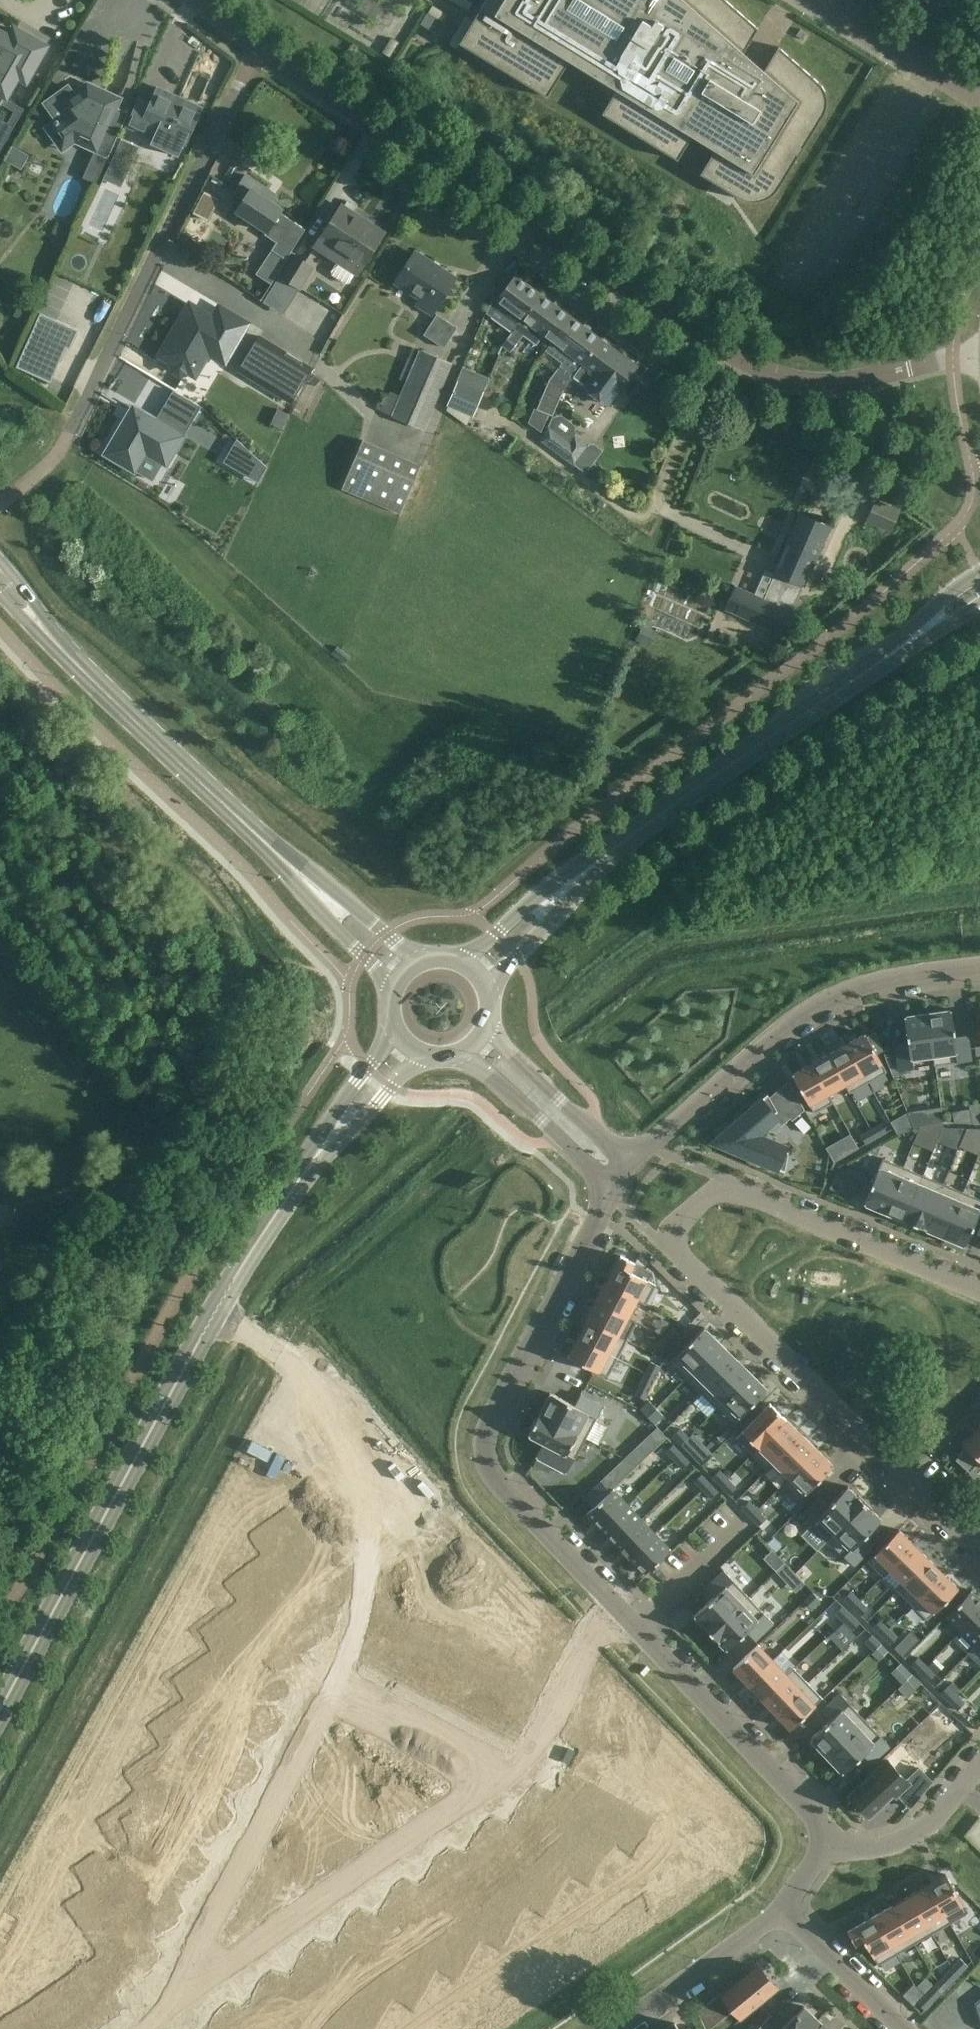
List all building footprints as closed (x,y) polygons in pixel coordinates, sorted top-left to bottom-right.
[(356,8),(383,25),(392,10),(376,0),(361,0),(356,8)] [(460,43),(547,97),(570,60),(617,89),(602,114),(678,160),(693,135),(716,149),(701,174),(736,196),(741,199),(747,201),(752,201),(758,201),(763,200),(769,198),(773,194),(777,190),(780,185),(824,113),(826,109),(827,104),(827,99),(826,95),(825,90),(822,86),(819,82),(779,47),(763,72),(743,54),(758,28),(726,0),(486,0),(460,43)] [(434,17),(427,13),(421,24),(428,28),(434,17)] [(24,108),(5,97),(8,91),(10,92),(11,90),(9,89),(15,79),(17,80),(19,76),(26,80),(45,46),(23,34),(20,40),(19,39),(19,40),(13,37),(13,36),(11,35),(10,37),(0,32),(0,106),(1,104),(14,111),(6,125),(0,122),(0,151),(24,108)] [(70,84),(44,102),(56,119),(46,126),(59,144),(74,133),(82,137),(79,142),(97,150),(108,156),(112,147),(127,113),(115,108),(120,97),(103,90),(102,91),(85,84),(75,90),(70,84)] [(140,99),(127,126),(144,134),(147,127),(156,131),(150,144),(178,156),(184,143),(185,144),(199,112),(170,99),(173,94),(157,87),(150,104),(140,99)] [(103,177),(118,184),(132,154),(116,147),(103,177)] [(280,213),(282,209),(263,196),(267,190),(246,175),(234,191),(241,196),(242,201),(236,210),(265,230),(263,234),(275,242),(269,249),(284,259),(304,230),(280,213)] [(320,237),(314,247),(337,262),(331,271),(332,275),(345,283),(349,283),(362,264),(384,231),(342,204),(320,237)] [(64,235),(65,232),(67,227),(58,223),(53,231),(63,236),(64,235)] [(293,251),(277,275),(301,290),(317,267),(293,251)] [(454,277),(415,252),(396,282),(421,298),(416,305),(430,314),(454,277)] [(514,274),(496,298),(501,302),(497,308),(508,315),(509,323),(515,328),(522,318),(540,294),(514,274)] [(512,334),(503,346),(504,347),(511,352),(524,334),(536,344),(544,334),(545,334),(553,340),(570,316),(540,294),(522,318),(515,328),(511,333),(512,334)] [(187,308),(160,354),(172,362),(172,363),(174,370),(180,374),(187,372),(196,357),(210,353),(224,362),(242,332),(214,315),(213,317),(207,314),(205,318),(187,308)] [(42,313),(18,366),(46,379),(50,380),(66,346),(70,348),(78,329),(42,313)] [(457,327),(438,314),(424,334),(444,347),(457,327)] [(549,379),(537,409),(549,414),(552,416),(565,388),(574,376),(573,375),(600,338),(570,316),(553,340),(553,341),(546,350),(562,363),(549,379)] [(242,365),(239,370),(271,390),(290,402),(311,367),(260,336),(242,365)] [(600,338),(573,375),(574,376),(584,384),(583,385),(594,393),(606,402),(607,403),(608,402),(611,398),(618,389),(636,365),(600,338)] [(453,363),(420,349),(415,360),(408,356),(398,378),(406,381),(391,416),(424,430),(453,363)] [(459,379),(448,406),(474,417),(484,392),(485,390),(489,379),(477,374),(472,385),(459,379)] [(173,390),(164,405),(192,421),(201,406),(173,390)] [(276,407),(264,435),(276,440),(288,412),(276,407)] [(160,462),(164,465),(182,435),(152,416),(149,420),(130,408),(103,452),(132,471),(133,468),(150,478),(160,462)] [(569,439),(548,423),(541,440),(575,466),(591,445),(575,432),(569,439)] [(232,447),(224,462),(251,478),(260,462),(266,467),(267,467),(237,439),(232,447)] [(339,487),(395,513),(417,466),(361,440),(339,487)] [(873,495),(862,518),(889,530),(899,507),(873,495)] [(829,526),(801,513),(764,597),(735,584),(724,608),(782,633),(829,526)] [(642,625),(636,640),(640,642),(649,645),(655,630),(647,627),(649,621),(643,618),(640,624),(642,625)] [(770,639),(763,654),(774,659),(781,645),(770,639)] [(950,1010),(928,1013),(934,1056),(933,1056),(934,1065),(971,1060),(968,1035),(955,1036),(951,1009),(950,1009),(950,1010)] [(934,1056),(928,1013),(906,1016),(904,1016),(908,1043),(896,1045),(899,1070),(913,1068),(912,1059),(933,1056),(934,1056)] [(864,1034),(847,1044),(868,1082),(887,1072),(877,1054),(883,1050),(876,1031),(867,1036),(865,1033),(863,1034),(864,1034)] [(868,1082),(846,1044),(829,1054),(846,1084),(845,1084),(850,1093),(868,1082)] [(846,1084),(829,1054),(811,1064),(828,1094),(829,1093),(845,1084),(846,1084)] [(828,1094),(811,1064),(794,1073),(792,1074),(814,1113),(834,1102),(829,1093),(828,1094)] [(725,1143),(726,1147),(736,1152),(735,1154),(748,1159),(749,1157),(765,1164),(765,1165),(766,1165),(766,1164),(769,1166),(770,1167),(770,1166),(773,1167),(785,1172),(789,1152),(785,1150),(787,1146),(767,1138),(767,1137),(766,1137),(761,1135),(759,1134),(765,1129),(765,1130),(766,1129),(768,1127),(778,1118),(775,1114),(778,1112),(768,1094),(758,1102),(758,1101),(757,1102),(757,1103),(742,1116),(741,1116),(740,1117),(741,1117),(739,1119),(738,1119),(737,1119),(738,1120),(730,1127),(730,1126),(729,1127),(723,1133),(725,1142),(724,1142),(724,1143),(725,1143)] [(798,1099),(784,1111),(792,1120),(804,1109),(798,1099)] [(893,1128),(941,1120),(939,1106),(891,1114),(893,1128)] [(882,1123),(871,1129),(876,1138),(886,1132),(882,1123)] [(934,1130),(925,1126),(920,1137),(929,1141),(934,1130)] [(955,1128),(943,1127),(943,1137),(955,1138),(955,1128)] [(876,1138),(871,1129),(861,1135),(865,1144),(876,1138)] [(844,1156),(840,1147),(829,1153),(834,1161),(844,1156)] [(885,1212),(904,1167),(883,1158),(864,1204),(865,1204),(885,1212)] [(924,1175),(904,1167),(885,1212),(905,1220),(924,1175)] [(835,1172),(830,1186),(850,1194),(855,1180),(835,1172)] [(943,1183),(924,1175),(905,1220),(917,1225),(916,1226),(922,1229),(923,1228),(924,1229),(943,1183)] [(963,1192),(943,1183),(924,1229),(944,1237),(963,1192)] [(963,1192),(944,1237),(964,1245),(963,1245),(965,1246),(979,1210),(979,1199),(963,1192)] [(621,1255),(606,1283),(637,1299),(637,1300),(645,1304),(656,1284),(647,1280),(652,1271),(635,1263),(621,1255)] [(606,1283),(597,1301),(628,1317),(628,1316),(637,1300),(637,1299),(606,1283)] [(597,1301),(587,1319),(618,1335),(619,1334),(627,1339),(637,1321),(628,1316),(628,1317),(597,1301)] [(686,1328),(693,1321),(684,1313),(677,1320),(686,1328)] [(587,1319),(578,1337),(618,1358),(627,1339),(619,1334),(618,1335),(587,1319)] [(686,1378),(720,1342),(704,1327),(670,1362),(686,1378)] [(673,1328),(664,1336),(673,1345),(681,1336),(673,1328)] [(673,1345),(664,1336),(656,1345),(664,1353),(673,1345)] [(578,1337),(568,1356),(608,1376),(618,1358),(578,1337)] [(736,1358),(720,1342),(686,1378),(701,1393),(736,1358)] [(751,1373),(736,1358),(701,1393),(717,1408),(751,1373)] [(651,1362),(646,1372),(657,1378),(662,1367),(651,1362)] [(657,1378),(646,1372),(641,1383),(652,1389),(657,1378)] [(767,1388),(751,1373),(717,1408),(733,1424),(767,1388)] [(550,1392),(539,1413),(586,1438),(603,1406),(580,1394),(574,1405),(550,1392)] [(647,1416),(656,1408),(649,1400),(640,1409),(647,1416)] [(752,1454),(786,1419),(770,1403),(736,1438),(752,1454)] [(663,1415),(656,1408),(647,1416),(654,1424),(663,1415)] [(586,1438),(539,1413),(537,1417),(536,1417),(530,1429),(531,1430),(528,1435),(543,1443),(536,1457),(566,1473),(574,1459),(575,1459),(586,1438)] [(801,1434),(786,1419),(752,1454),(768,1470),(775,1463),(774,1462),(801,1434)] [(680,1428),(673,1435),(681,1444),(688,1437),(680,1428)] [(977,1429),(963,1445),(966,1447),(955,1459),(970,1472),(979,1460),(979,1431),(977,1429)] [(688,1437),(681,1444),(689,1452),(700,1464),(712,1453),(693,1432),(688,1437)] [(817,1449),(801,1434),(774,1462),(775,1463),(789,1476),(789,1477),(817,1449)] [(673,1461),(682,1453),(673,1444),(664,1452),(673,1461)] [(789,1477),(789,1476),(782,1483),(799,1500),(833,1465),(817,1449),(789,1477)] [(690,1462),(682,1453),(673,1461),(681,1470),(690,1462)] [(721,1485),(728,1478),(720,1470),(713,1477),(721,1485)] [(701,1491),(710,1482),(701,1474),(693,1482),(701,1491)] [(736,1487),(728,1478),(721,1485),(729,1494),(736,1487)] [(593,1507),(610,1491),(601,1481),(584,1498),(593,1507)] [(718,1491),(710,1482),(701,1491),(709,1500),(718,1491)] [(828,1540),(865,1502),(848,1486),(829,1505),(820,1496),(802,1515),(828,1540)] [(600,1530),(627,1504),(612,1489),(610,1491),(593,1507),(586,1514),(600,1530)] [(750,1517),(758,1510),(749,1501),(742,1508),(750,1517)] [(882,1519),(865,1502),(828,1540),(854,1566),(872,1547),(863,1539),(882,1519)] [(641,1519),(627,1504),(600,1530),(614,1545),(641,1519)] [(766,1518),(758,1510),(750,1517),(759,1525),(766,1518)] [(655,1534),(641,1519),(614,1545),(628,1559),(655,1534)] [(890,1569),(914,1544),(899,1529),(868,1561),(884,1576),(890,1570),(890,1569)] [(655,1534),(628,1559),(643,1575),(670,1550),(655,1534)] [(929,1558),(914,1544),(890,1569),(890,1570),(903,1583),(904,1583),(929,1558)] [(943,1572),(929,1558),(904,1583),(903,1583),(897,1589),(912,1604),(943,1572)] [(710,1633),(749,1596),(724,1570),(705,1587),(714,1597),(694,1615),(710,1633)] [(959,1587),(943,1572),(912,1604),(927,1619),(959,1587)] [(979,1611),(979,1597),(972,1589),(946,1615),(961,1630),(979,1611)] [(853,1607),(860,1600),(851,1591),(844,1598),(853,1607)] [(804,1600),(811,1608),(820,1599),(813,1592),(804,1600)] [(774,1623),(749,1596),(710,1633),(727,1650),(746,1631),(755,1640),(774,1623)] [(868,1608),(860,1600),(853,1607),(861,1615),(868,1608)] [(844,1621),(851,1614),(843,1605),(835,1613),(844,1621)] [(961,1630),(976,1645),(979,1641),(979,1611),(961,1630)] [(860,1622),(851,1614),(844,1621),(853,1629),(860,1622)] [(882,1635),(889,1628),(880,1620),(873,1627),(882,1635)] [(395,1622),(391,1630),(401,1635),(405,1627),(395,1622)] [(842,1623),(830,1634),(843,1649),(856,1637),(842,1623)] [(897,1637),(889,1628),(882,1635),(890,1644),(897,1637)] [(391,1630),(387,1637),(397,1642),(401,1635),(391,1630)] [(873,1650),(881,1642),(872,1634),(865,1641),(873,1650)] [(387,1637),(383,1644),(391,1649),(393,1650),(397,1642),(387,1637)] [(383,1644),(379,1651),(389,1657),(393,1650),(391,1649),(383,1644)] [(748,1683),(773,1659),(758,1644),(733,1668),(748,1683)] [(379,1651),(375,1659),(385,1664),(389,1657),(379,1651)] [(920,1673),(927,1666),(918,1657),(911,1664),(920,1673)] [(375,1659),(372,1665),(382,1671),(385,1664),(375,1659)] [(786,1673),(773,1659),(748,1683),(762,1698),(787,1674),(786,1673)] [(935,1674),(927,1666),(920,1673),(928,1681),(935,1674)] [(793,1667),(786,1673),(787,1674),(762,1698),(776,1713),(808,1682),(793,1667)] [(915,1688),(907,1680),(898,1688),(907,1697),(915,1688)] [(823,1698),(808,1682),(776,1713),(785,1722),(784,1723),(788,1728),(789,1727),(791,1728),(823,1698)] [(949,1701),(956,1694),(947,1686),(940,1693),(949,1701)] [(826,1756),(865,1719),(840,1693),(821,1710),(830,1720),(810,1739),(826,1756)] [(965,1703),(956,1694),(949,1701),(957,1710),(965,1703)] [(262,1707),(246,1718),(253,1728),(269,1717),(262,1707)] [(922,1728),(938,1742),(954,1725),(938,1711),(922,1728)] [(890,1746),(865,1719),(826,1756),(843,1773),(863,1754),(871,1763),(890,1746)] [(237,1755),(221,1766),(228,1776),(244,1765),(237,1755)] [(906,1780),(887,1760),(850,1795),(869,1815),(893,1793),(896,1796),(897,1794),(910,1807),(932,1781),(919,1768),(906,1780)] [(212,1802),(196,1813),(203,1823),(218,1812),(212,1802)] [(142,1821),(121,1836),(135,1856),(121,1865),(133,1881),(168,1857),(142,1821)] [(186,1850),(171,1861),(178,1871),(193,1860),(186,1850)] [(946,1874),(927,1884),(950,1923),(968,1912),(946,1874)] [(950,1923),(927,1884),(910,1895),(932,1933),(950,1923)] [(409,1894),(400,1910),(411,1916),(420,1899),(409,1894)] [(932,1933),(910,1895),(892,1905),(914,1943),(932,1933)] [(161,1898),(145,1909),(152,1918),(168,1908),(161,1898)] [(914,1943),(892,1905),(874,1915),(897,1953),(914,1943)] [(897,1953),(874,1915),(848,1931),(855,1944),(864,1939),(878,1964),(897,1953)] [(365,1924),(356,1941),(367,1947),(376,1930),(365,1924)] [(112,1947),(100,1955),(105,1962),(116,1954),(112,1947)] [(116,1954),(105,1962),(109,1968),(121,1960),(119,1957),(116,1954)] [(960,1958),(952,1966),(959,1974),(968,1965),(960,1958)] [(121,1960),(109,1968),(114,1974),(125,1966),(121,1960)] [(125,1966),(114,1974),(118,1981),(129,1973),(126,1967),(125,1966)] [(741,2016),(776,1987),(758,1966),(724,1994),(722,1991),(709,2001),(721,2017),(733,2007),(741,2016)] [(959,1974),(952,1966),(944,1975),(951,1982),(959,1974)] [(129,1973),(118,1981),(122,1987),(134,1979),(129,1973)] [(134,1979),(122,1987),(127,1993),(138,1985),(134,1979)] [(934,1985),(926,1994),(933,2001),(941,1992),(934,1985)] [(933,2001),(926,1994),(917,2002),(925,2010),(933,2001)] [(819,2021),(804,2006),(781,2028),(811,2028),(819,2021)] [(26,2027),(27,2028),(52,2028),(43,2016),(26,2027)] [(759,2016),(747,2028),(766,2028),(769,2026),(759,2016)] [(226,2028),(240,2028),(243,2023),(232,2017),(226,2028)] [(819,2021),(811,2028),(828,2028),(819,2021)]
